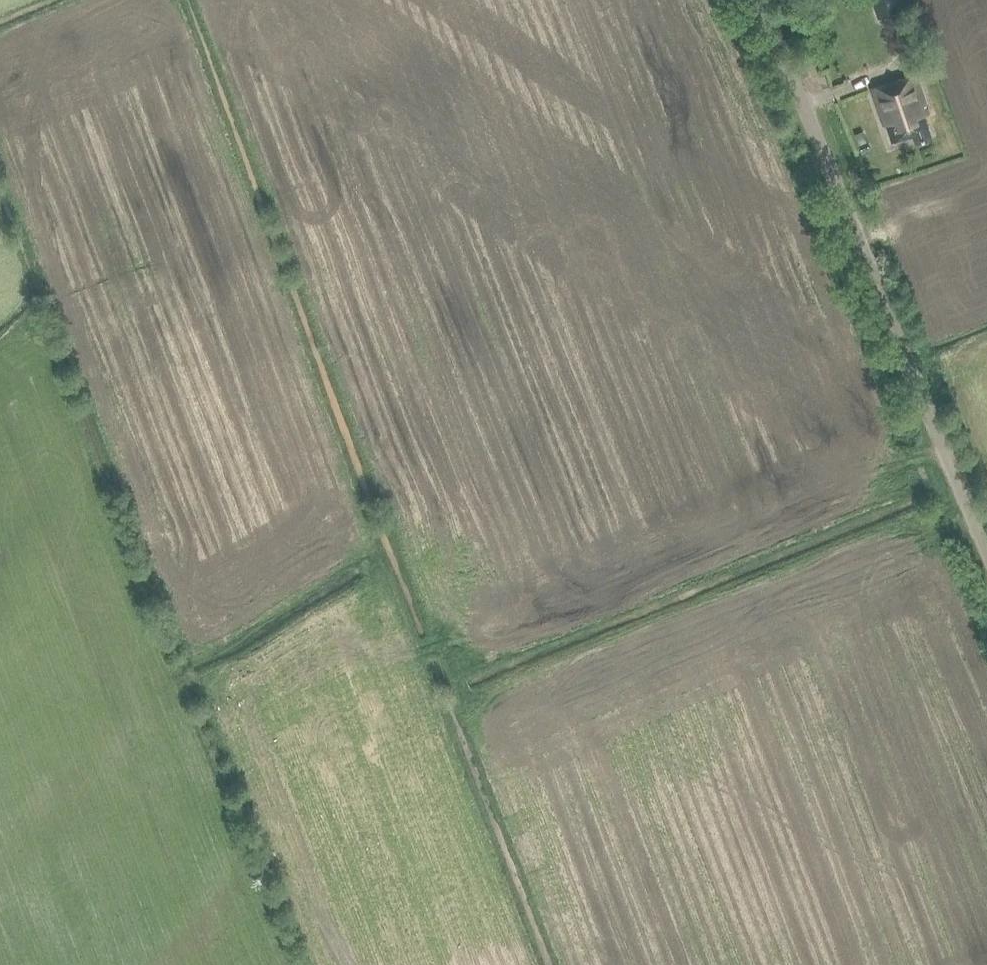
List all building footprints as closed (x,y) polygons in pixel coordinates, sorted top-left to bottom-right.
[(878,19),(902,10),(899,0),(871,0),(878,19)] [(915,139),(930,134),(923,113),(927,112),(915,74),(872,88),(891,141),(913,133),(915,139)] [(871,150),(863,131),(854,135),(862,154),(871,150)]
